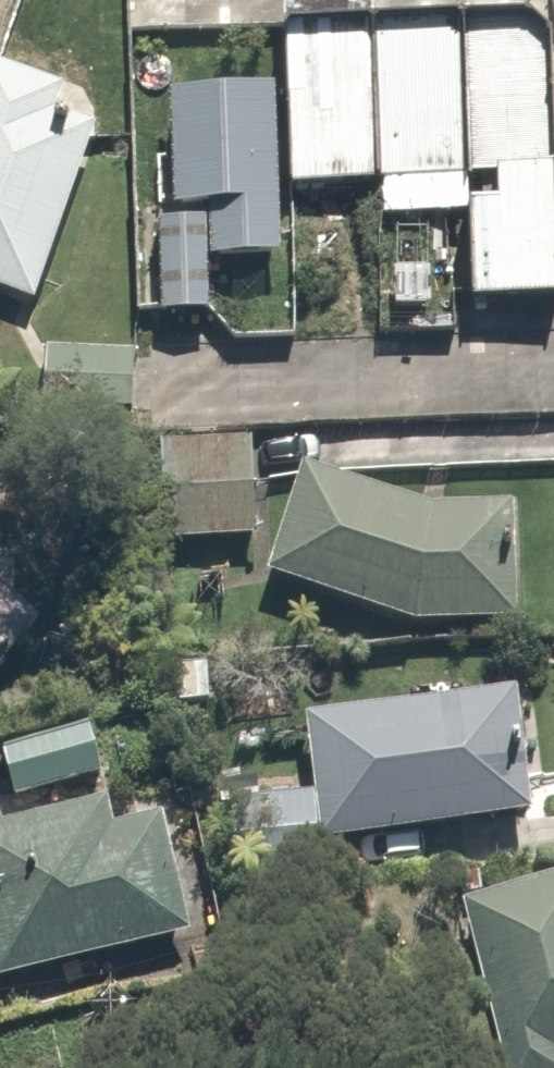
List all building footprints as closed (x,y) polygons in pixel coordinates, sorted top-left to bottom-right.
[(535,19),(468,22),(474,179),(500,178),(500,200),(475,201),(475,214),(478,303),(553,301),(553,37),(535,19)] [(475,214),(475,201),(474,179),(468,22),(379,24),(385,184),(386,217),(475,214)] [(385,184),(379,24),(290,27),(295,186),(385,184)] [(99,128),(60,113),(69,88),(0,63),(0,289),(38,303),(99,128)] [(213,258),(286,256),(281,92),(174,95),(177,209),(212,208),(212,221),(213,258)] [(213,258),(212,221),(160,222),(163,315),(215,314),(213,258)] [(136,409),(140,352),(51,346),(48,404),(136,409)] [(254,450),(161,454),(164,540),(257,536),(254,450)] [(414,632),(502,625),(526,564),(309,477),(270,575),(414,632)] [(47,630),(0,585),(0,679),(47,630)] [(524,829),(519,700),(306,708),(310,792),(214,796),(217,865),(328,861),(327,837),(524,829)] [(108,727),(2,749),(13,803),(119,781),(108,727)] [(0,835),(0,976),(190,943),(170,825),(117,834),(113,816),(0,835)] [(456,929),(499,1066),(553,1049),(553,898),(456,929)]
